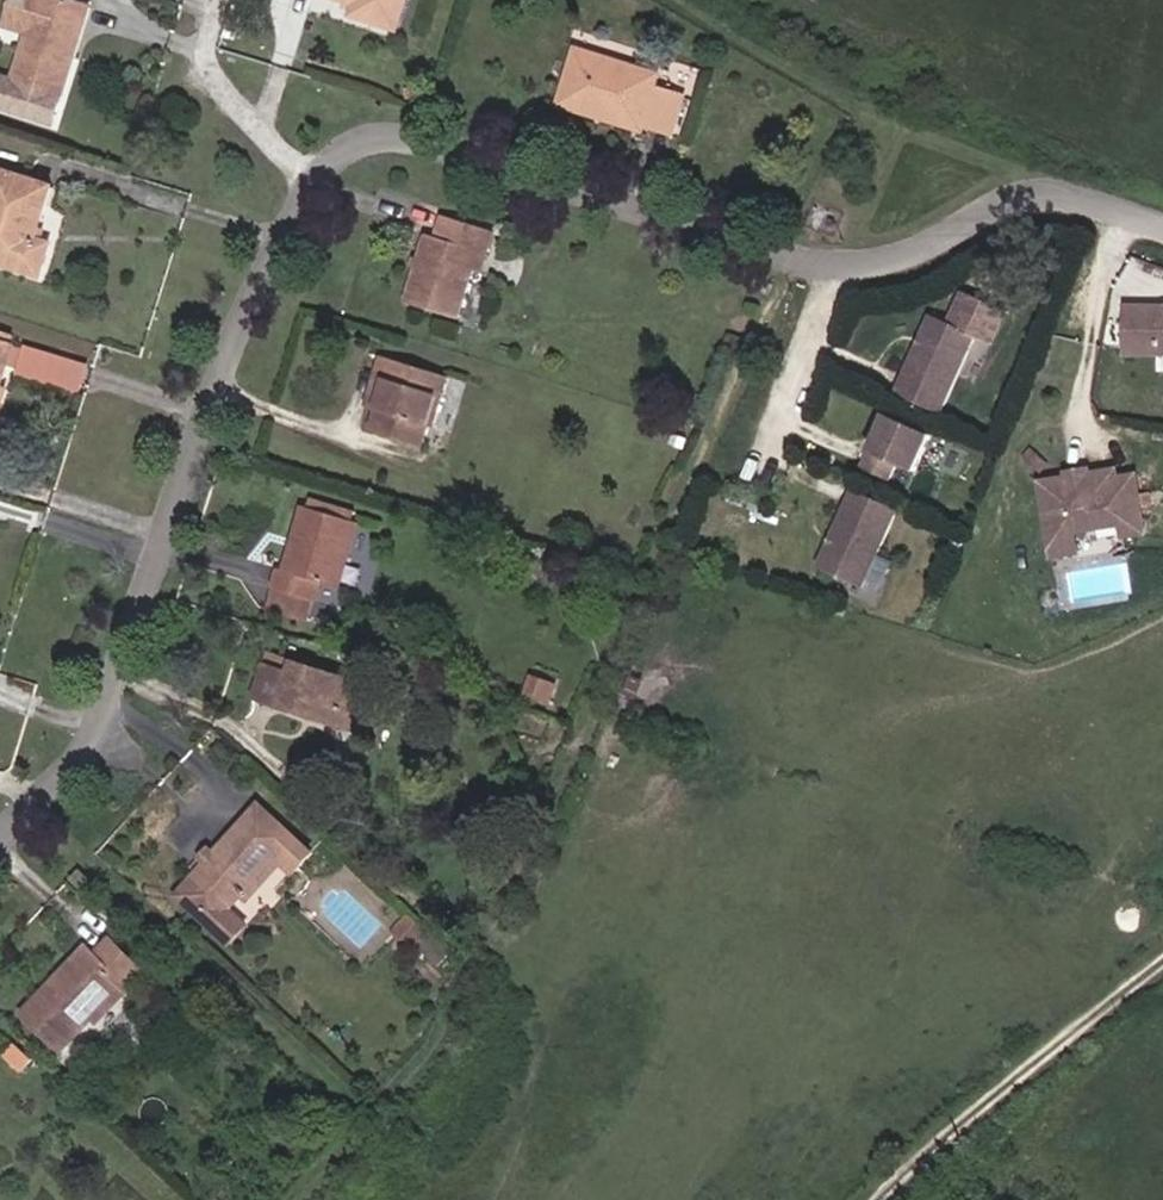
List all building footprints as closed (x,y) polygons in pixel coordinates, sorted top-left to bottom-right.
[(75,59),(69,57),(85,6),(66,0),(39,0),(28,33),(13,80),(0,76),(0,110),(54,127),(75,59)] [(39,0),(16,0),(7,27),(28,33),(39,0)] [(408,0),(340,0),(356,5),(352,16),(398,31),(408,0)] [(75,59),(91,8),(85,6),(69,57),(75,59)] [(675,136),(687,97),(657,89),(660,81),(634,73),(635,67),(577,50),(559,106),(603,119),(605,113),(646,126),(675,136)] [(661,75),(635,67),(634,73),(660,81),(661,75)] [(646,126),(605,113),(603,119),(644,132),(646,126)] [(53,187),(0,171),(0,264),(42,278),(52,245),(37,240),(53,187)] [(473,271),(479,253),(487,255),(495,231),(445,217),(439,238),(430,235),(408,304),(458,320),(473,271)] [(481,273),(487,255),(479,253),(473,271),(481,273)] [(998,306),(965,292),(951,324),(932,316),(898,394),(942,414),(977,338),(983,340),(998,306)] [(993,345),(1008,311),(998,306),(983,340),(993,345)] [(1124,307),(1124,356),(1162,356),(1162,307),(1124,307)] [(0,336),(0,341),(11,345),(13,340),(0,336)] [(15,346),(11,345),(0,341),(0,396),(15,346)] [(86,392),(95,362),(28,341),(19,372),(86,392)] [(383,379),(389,359),(383,357),(368,408),(377,411),(379,411),(388,380),(383,379)] [(430,427),(439,396),(444,398),(450,378),(389,359),(383,379),(388,380),(379,411),(377,411),(372,431),(423,447),(430,427)] [(434,428),(444,398),(439,396),(430,427),(434,428)] [(916,473),(933,435),(887,414),(863,469),(890,481),(898,465),(916,473)] [(1088,481),(1091,475),(1090,469),(1067,473),(1068,479),(1072,484),(1088,481)] [(1147,534),(1137,475),(1119,479),(1117,471),(1091,475),(1088,481),(1072,484),(1068,479),(1041,483),(1053,558),(1079,554),(1076,533),(1124,525),(1126,538),(1147,534)] [(863,589),(899,510),(854,490),(818,568),(863,589)] [(357,513),(312,499),(309,508),(355,522),(357,513)] [(340,589),(360,523),(355,522),(309,508),(304,506),(285,570),(279,568),(272,589),(316,601),(322,583),(340,589)] [(886,587),(895,560),(883,556),(874,583),(886,587)] [(311,621),(316,601),(272,589),(267,608),(311,621)] [(344,722),(356,682),(271,656),(258,700),(303,715),(305,709),(344,722)] [(549,703),(556,686),(532,677),(526,694),(549,703)] [(359,732),(373,687),(356,682),(344,722),(305,709),(303,715),(359,732)] [(549,741),(553,729),(549,728),(550,722),(528,716),(524,733),(549,741)] [(243,896),(282,853),(288,859),(299,869),(313,854),(260,806),(216,853),(207,864),(177,896),(231,945),(249,925),(231,909),(243,896)] [(207,864),(216,853),(210,848),(201,859),(207,864)] [(249,902),(288,859),(282,853),(243,896),(249,902)] [(82,889),(90,880),(81,871),(72,880),(82,889)] [(411,947),(425,933),(409,917),(396,931),(411,947)] [(64,1052),(143,968),(114,940),(99,956),(90,947),(25,1014),(64,1052)] [(35,1060),(17,1044),(6,1055),(25,1072),(35,1060)]
